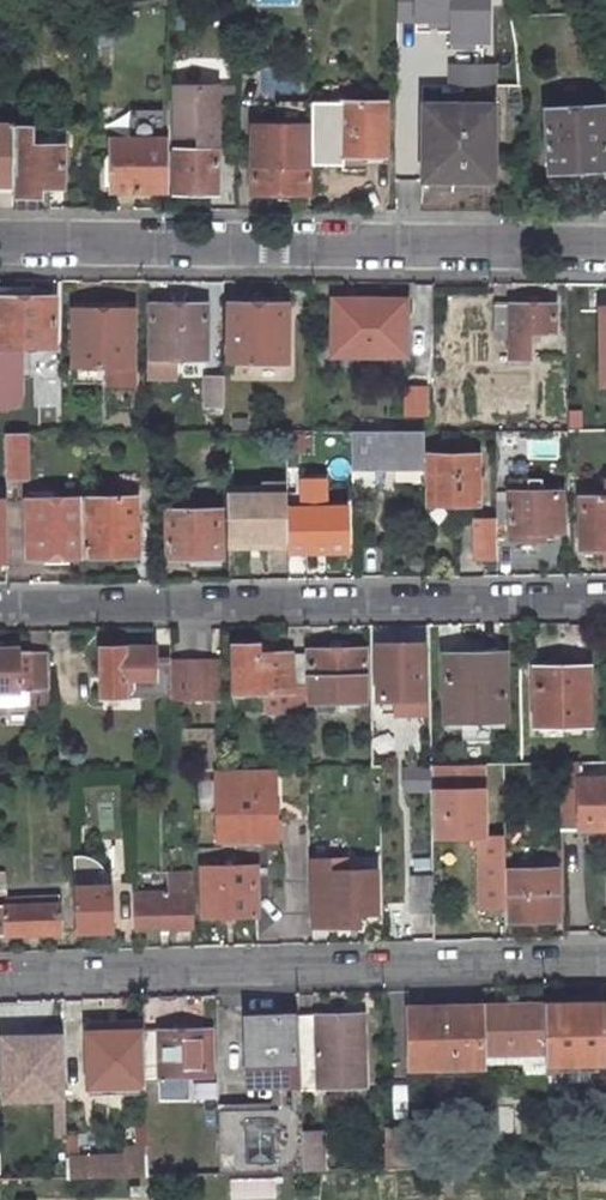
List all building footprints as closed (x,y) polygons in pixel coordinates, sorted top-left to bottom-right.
[(394,16),(448,17),(448,38),(484,38),(484,0),(394,0),(394,16)] [(451,96),(498,96),(498,62),(451,62),(451,96)] [(306,72),(296,72),(296,87),(305,87),(306,72)] [(214,189),(214,83),(171,83),(170,188),(214,189)] [(489,99),(419,100),(419,173),(489,174),(489,99)] [(379,163),(379,100),(307,100),(307,124),(307,162),(308,165),(339,166),(341,163),(379,163)] [(598,101),(545,104),(548,166),(559,166),(560,173),(603,171),(598,101)] [(10,180),(10,140),(10,124),(0,124),(0,180),(10,180)] [(307,124),(248,124),(249,191),(271,191),(272,197),(283,197),(283,190),(304,190),(304,162),(307,162),(307,124)] [(163,137),(108,136),(108,186),(163,186),(163,137)] [(55,181),(56,140),(10,140),(10,180),(10,202),(45,203),(44,181),(55,181)] [(49,298),(0,298),(0,347),(49,347),(49,298)] [(258,300),(228,299),(226,363),(282,363),(283,307),(258,307),(258,300)] [(366,301),(329,301),(330,347),(365,347),(366,360),(404,360),(404,306),(366,306),(366,301)] [(150,359),(140,359),(140,379),(167,379),(167,359),(204,360),(206,305),(151,303),(150,359)] [(503,333),(502,362),(525,361),(525,333),(546,333),(546,306),(487,306),(486,333),(503,333)] [(129,311),(71,310),(71,366),(90,365),(89,375),(106,375),(106,366),(129,366),(129,311)] [(239,364),(239,380),(295,380),(295,363),(239,364)] [(200,390),(200,409),(218,410),(219,384),(219,380),(200,380),(200,390)] [(346,468),(416,467),(416,431),(345,431),(346,468)] [(3,479),(23,479),(23,432),(2,432),(3,479)] [(470,456),(423,457),(424,504),(472,504),(470,456)] [(342,554),(340,505),(340,474),(314,474),(295,475),(296,508),(283,508),(285,543),(285,555),(342,554)] [(556,529),(555,489),(538,489),(537,480),(519,480),(520,489),(491,490),(492,515),(492,539),(506,540),(507,537),(528,538),(527,529),(556,529)] [(222,538),(255,537),(255,544),(285,543),(283,508),(283,485),(220,485),(222,538)] [(79,497),(46,500),(46,492),(31,493),(31,499),(23,500),(24,556),(80,555),(79,497)] [(575,495),(577,547),(605,547),(605,494),(575,495)] [(131,555),(130,498),(79,497),(80,555),(131,555)] [(215,510),(163,509),(165,557),(216,556),(215,510)] [(492,515),(469,516),(470,557),(492,556),(492,539),(492,515)] [(417,642),(373,642),(374,698),(419,698),(417,642)] [(254,643),(232,644),(231,691),(287,691),(287,675),(302,675),(302,653),(254,654),(254,643)] [(152,646),(99,647),(101,697),(166,695),(165,664),(153,664),(152,646)] [(309,675),(309,702),(361,700),(360,675),(362,676),(362,648),(306,649),(306,675),(309,675)] [(45,653),(35,653),(33,653),(17,653),(16,649),(0,649),(0,692),(35,692),(46,691),(45,653)] [(500,652),(438,653),(440,714),(502,714),(500,652)] [(204,699),(203,658),(165,659),(165,664),(166,695),(166,699),(204,699)] [(218,659),(203,658),(204,699),(218,699),(218,659)] [(582,664),(531,664),(534,724),(585,723),(582,664)] [(303,716),(278,716),(278,733),(303,732),(303,716)] [(431,796),(465,794),(464,762),(431,763),(431,796)] [(268,840),(276,840),(275,768),(214,770),(217,840),(268,840)] [(605,826),(605,792),(605,776),(554,778),(556,828),(605,826)] [(502,919),(500,854),(487,854),(486,840),(474,841),(474,855),(475,904),(486,903),(486,917),(489,919),(502,919)] [(109,933),(108,887),(108,886),(106,880),(104,876),(100,870),(94,864),(85,858),(75,855),(69,855),(71,934),(109,933)] [(324,892),(325,925),(347,924),(347,912),(372,911),(371,883),(345,883),(346,870),(324,870),(324,861),(305,862),(306,892),(324,892)] [(190,916),(253,914),(251,866),(188,866),(189,871),(189,898),(190,916)] [(551,916),(550,866),(506,868),(507,917),(551,916)] [(166,871),(167,890),(168,899),(189,898),(189,871),(166,871)] [(430,908),(430,884),(429,872),(409,872),(409,885),(410,908),(430,908)] [(167,890),(153,891),(153,901),(130,901),(130,928),(190,926),(190,916),(189,898),(168,899),(167,890)] [(153,901),(153,891),(129,892),(130,901),(153,901)] [(306,892),(306,925),(325,925),(324,892),(306,892)] [(57,896),(25,897),(26,904),(0,905),(0,932),(58,931),(57,896)] [(601,1059),(599,1000),(540,1002),(540,1062),(601,1059)] [(486,1051),(517,1050),(518,1072),(540,1072),(539,1062),(540,1062),(540,1002),(477,1005),(478,1051),(486,1051)] [(477,1005),(403,1007),(406,1064),(478,1061),(478,1051),(477,1005)] [(359,1063),(358,1013),(293,1014),(295,1085),(346,1084),(346,1064),(359,1063)] [(293,1014),(248,1015),(249,1073),(258,1081),(270,1081),(271,1108),(212,1109),(213,1173),(298,1171),(297,1133),(295,1085),(293,1014)] [(202,1075),(200,1029),(139,1031),(141,1078),(202,1075)] [(139,1031),(85,1032),(86,1087),(142,1087),(141,1078),(139,1031)] [(72,1101),(71,1032),(5,1033),(6,1103),(72,1101)] [(359,1084),(359,1063),(346,1064),(346,1084),(359,1084)] [(410,1167),(408,1128),(375,1129),(376,1168),(410,1167)] [(317,1170),(316,1132),(297,1133),(298,1171),(317,1170)] [(117,1147),(117,1156),(62,1157),(62,1177),(144,1175),(144,1155),(136,1155),(136,1147),(117,1147)]
